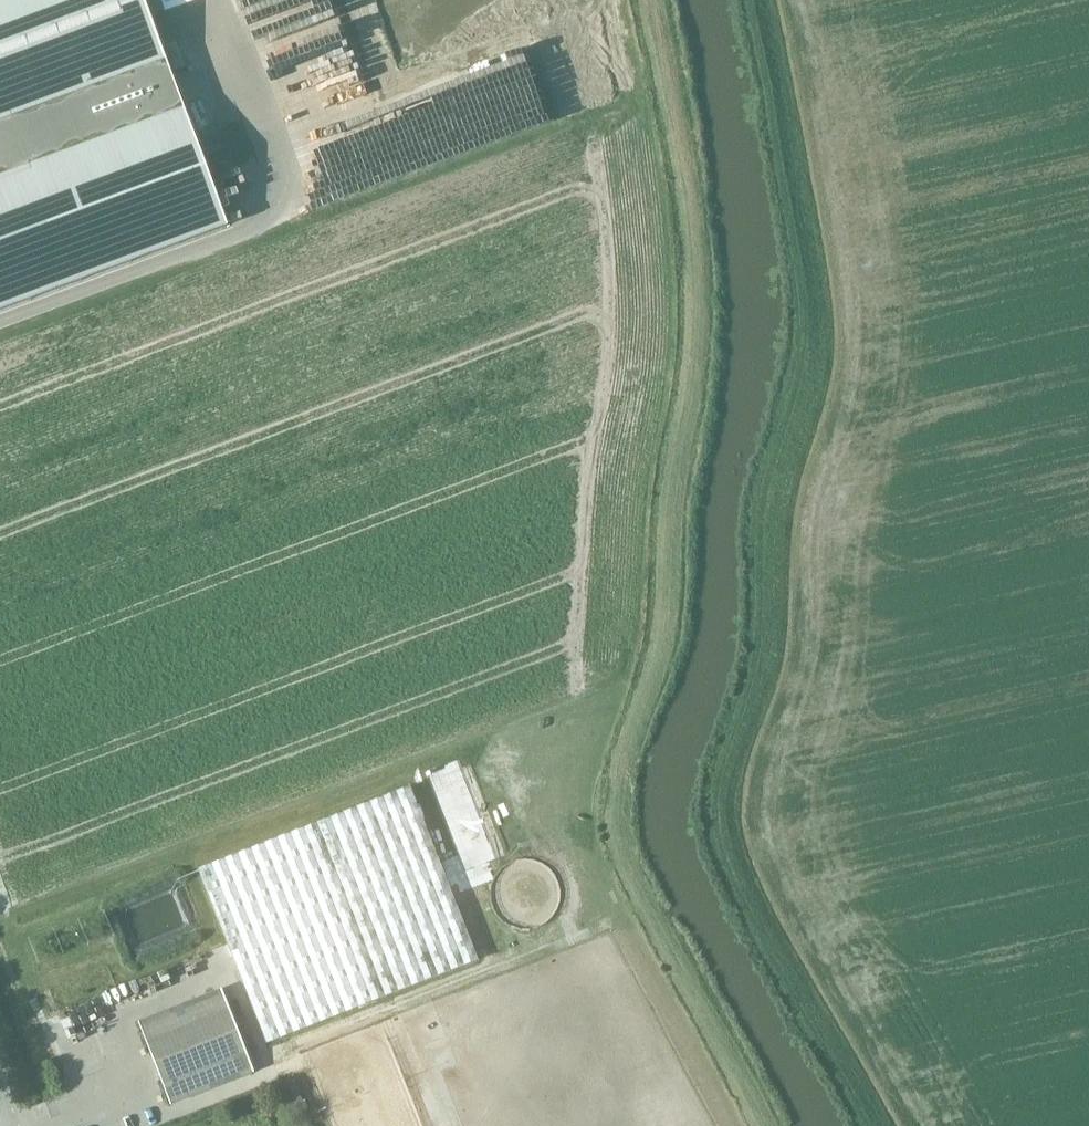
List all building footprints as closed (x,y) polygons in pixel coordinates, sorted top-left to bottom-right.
[(227,225),(143,0),(0,0),(0,309),(227,225)] [(304,827),(197,869),(265,1043),(372,1001),(478,960),(410,786),(304,827)] [(170,1105),(253,1073),(221,991),(137,1024),(170,1105)]
